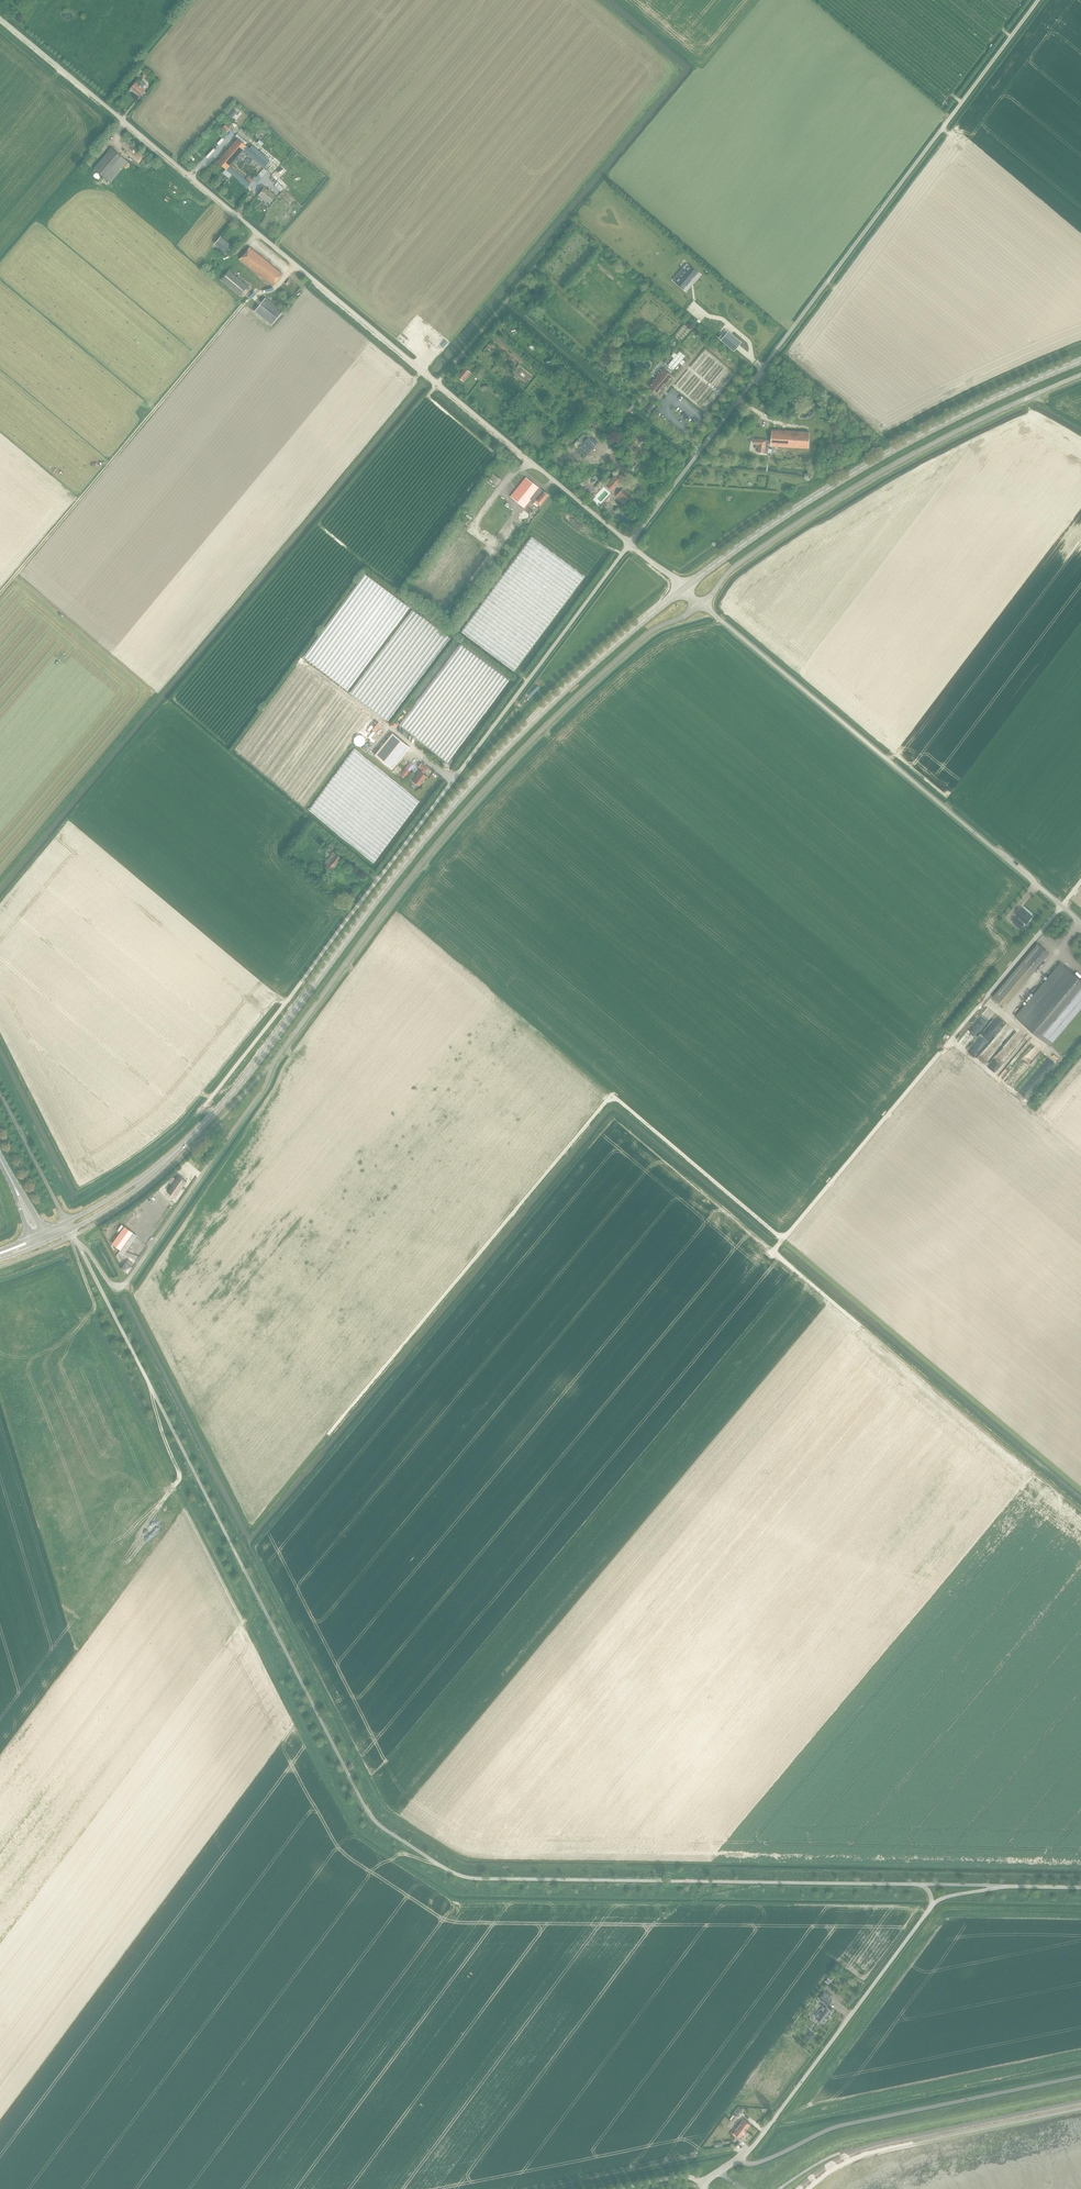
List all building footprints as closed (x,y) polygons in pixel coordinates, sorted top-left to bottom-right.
[(140,82),(138,85),(135,82),(129,88),(138,96),(144,90),(141,87),(144,84),(140,80),(139,81),(140,82)] [(233,106),(227,113),(232,117),(238,110),(233,106)] [(225,114),(223,116),(232,125),(234,123),(225,114)] [(237,134),(235,136),(238,139),(245,145),(247,143),(237,134)] [(264,168),(270,161),(249,143),(246,146),(245,145),(238,139),(217,162),(225,169),(232,174),(247,188),(250,184),(229,166),(243,150),(264,168)] [(128,162),(120,155),(110,147),(93,168),(110,183),(128,162)] [(198,159),(201,156),(195,149),(192,152),(198,159)] [(225,169),(222,173),(228,178),(232,174),(225,169)] [(254,179),(258,173),(253,170),(249,175),(254,179)] [(259,194),(258,195),(269,203),(275,195),(264,187),(262,191),(259,194)] [(232,246),(220,236),(214,244),(226,254),(232,246)] [(271,286),(281,273),(249,247),(239,259),(271,286)] [(685,270),(675,282),(683,289),(697,273),(687,263),(683,268),(685,270)] [(248,286),(229,270),(220,280),(239,296),(248,286)] [(300,288),(289,279),(285,284),(296,293),(300,288)] [(254,311),(271,325),(282,311),(265,298),(254,311)] [(728,331),(720,340),(733,351),(741,342),(728,331)] [(670,355),(673,358),(667,364),(673,369),(679,363),(682,365),(685,361),(682,359),(685,356),(679,351),(676,354),(674,352),(670,355)] [(462,380),(469,372),(464,368),(457,377),(462,380)] [(664,385),(672,377),(663,369),(649,386),(657,394),(661,389),(661,390),(663,388),(665,385),(664,385)] [(650,412),(655,406),(650,403),(646,409),(650,412)] [(590,420),(604,433),(607,429),(589,413),(581,422),(585,426),(590,420)] [(842,420),(835,419),(833,451),(840,451),(842,420)] [(810,433),(772,430),(771,446),(809,448),(810,433)] [(597,443),(589,435),(582,434),(573,445),(586,456),(597,443)] [(768,448),(769,440),(755,438),(754,444),(756,444),(755,447),(758,447),(757,451),(771,453),(771,449),(768,448)] [(567,466),(557,457),(561,453),(557,450),(549,458),(563,470),(567,466)] [(626,482),(623,479),(624,477),(617,471),(605,485),(613,491),(616,487),(620,490),(617,494),(625,501),(631,494),(624,488),(627,485),(626,482)] [(500,479),(492,473),(488,479),(496,484),(500,479)] [(510,496),(524,506),(531,497),(538,502),(535,505),(537,507),(540,503),(540,504),(548,495),(525,477),(510,496)] [(536,691),(544,683),(542,681),(534,690),(536,691)] [(374,754),(392,769),(409,747),(392,733),(374,754)] [(354,741),(354,744),(356,746),(358,746),(361,746),(363,745),(364,744),(365,741),(365,738),(363,736),(360,735),(358,735),(356,737),(354,739),(354,741)] [(417,784),(419,786),(426,776),(422,773),(424,771),(424,772),(427,768),(421,763),(418,767),(421,769),(420,771),(412,780),(414,782),(413,782),(417,785),(417,784)] [(406,768),(400,775),(404,779),(410,771),(406,768)] [(329,873),(340,859),(332,852),(323,863),(326,865),(323,868),(329,873)] [(1016,918),(1013,922),(1020,928),(1023,924),(1023,923),(1024,922),(1026,923),(1032,916),(1022,908),(1016,915),(1019,917),(1018,919),(1016,918)] [(996,1000),(1004,1006),(1048,953),(1041,947),(1037,944),(992,997),(996,1000)] [(1060,963),(1015,1016),(1050,1046),(1080,1009),(1080,980),(1060,963)] [(986,988),(982,995),(986,997),(990,990),(986,988)] [(981,1047),(1002,1024),(998,1020),(976,1043),(981,1047)] [(1007,1026),(1011,1031),(1016,1027),(1012,1022),(1007,1026)] [(962,1038),(969,1044),(978,1032),(971,1027),(962,1038)] [(175,1180),(165,1194),(172,1200),(183,1186),(175,1180)] [(142,1204),(132,1212),(135,1216),(145,1208),(142,1204)] [(152,1228),(157,1232),(163,1224),(159,1220),(152,1228)] [(120,1250),(132,1233),(124,1227),(112,1243),(120,1250)] [(130,1244),(123,1254),(131,1259),(138,1249),(130,1244)] [(136,1264),(141,1258),(136,1254),(131,1261),(136,1264)] [(127,1260),(121,1270),(127,1274),(132,1268),(130,1267),(133,1264),(127,1260)] [(825,1992),(833,1998),(841,1987),(831,1980),(828,1983),(831,1985),(825,1992)] [(831,1998),(824,1993),(819,1999),(825,2003),(815,2016),(824,2023),(827,2018),(830,2015),(829,2015),(833,2011),(826,2006),(831,1998)] [(814,2024),(810,2029),(816,2034),(820,2029),(814,2024)] [(738,2124),(745,2129),(750,2122),(744,2117),(742,2120),(742,2119),(738,2124)] [(741,2135),(745,2129),(738,2124),(735,2128),(736,2128),(733,2132),(734,2132),(732,2134),(736,2136),(738,2133),(741,2135)]
